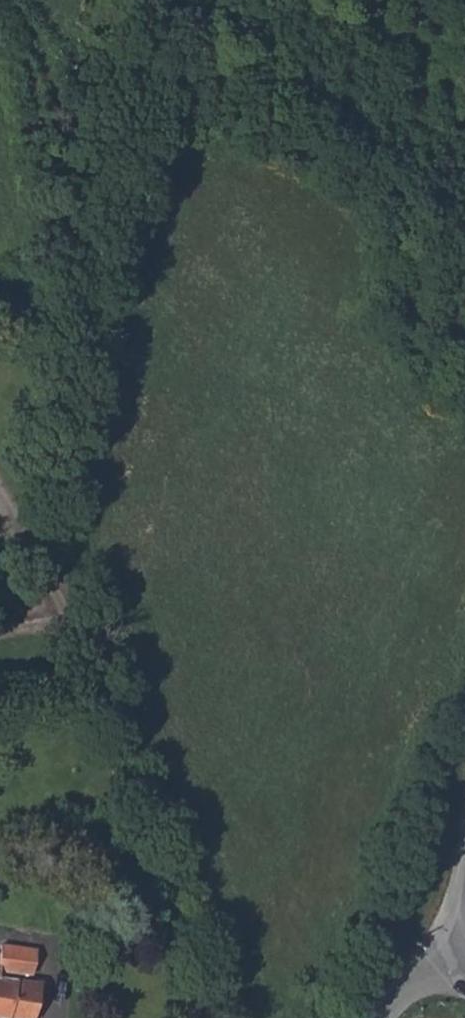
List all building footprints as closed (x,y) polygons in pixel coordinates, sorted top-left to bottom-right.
[(35,973),(40,948),(1,941),(0,949),(0,967),(35,973)] [(16,1017),(35,1017),(39,983),(0,975),(0,1015),(16,1017)]
